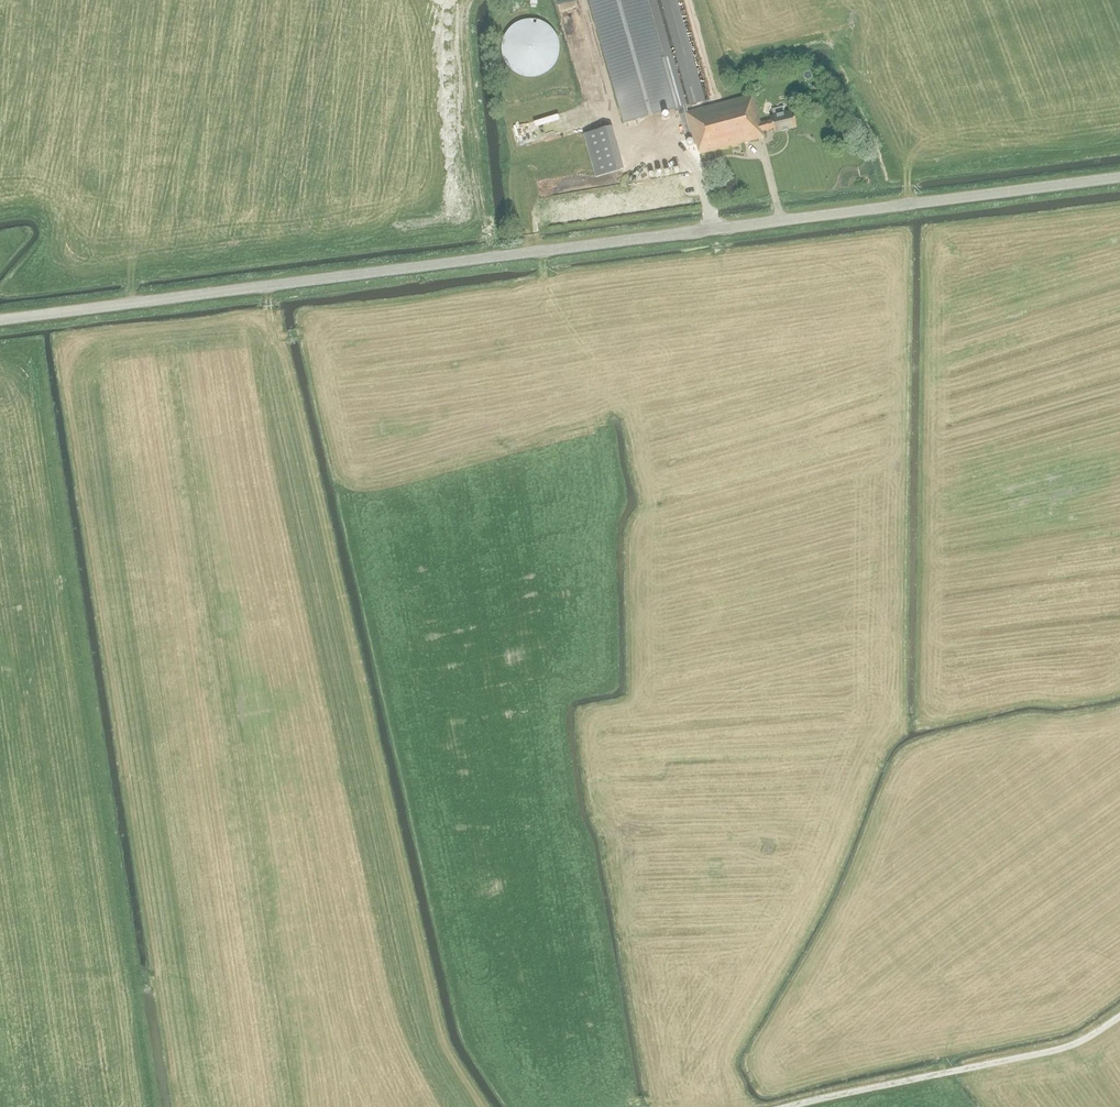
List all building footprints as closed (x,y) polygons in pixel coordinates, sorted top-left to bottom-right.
[(562,10),(580,8),(579,0),(561,0),(562,10)] [(754,95),(688,112),(686,106),(692,104),(678,54),(664,58),(648,0),(590,0),(624,123),(678,108),(680,114),(680,115),(687,139),(693,137),(695,145),(697,144),(700,154),(764,137),(763,131),(774,129),(775,133),(797,127),(793,111),(771,117),(771,120),(761,123),(754,95)] [(542,21),(537,19),(531,19),(526,19),(520,21),(515,23),(511,27),(508,31),(505,36),(503,41),(502,47),(503,52),(504,57),(506,62),(509,67),(513,71),(518,74),(523,76),(529,77),(534,77),(540,76),(545,74),(549,71),(553,67),(557,62),(559,57),(560,52),(560,46),(560,41),(558,36),(555,31),(551,27),(547,23),(542,21)] [(596,177),(624,169),(613,126),(584,134),(596,177)]
